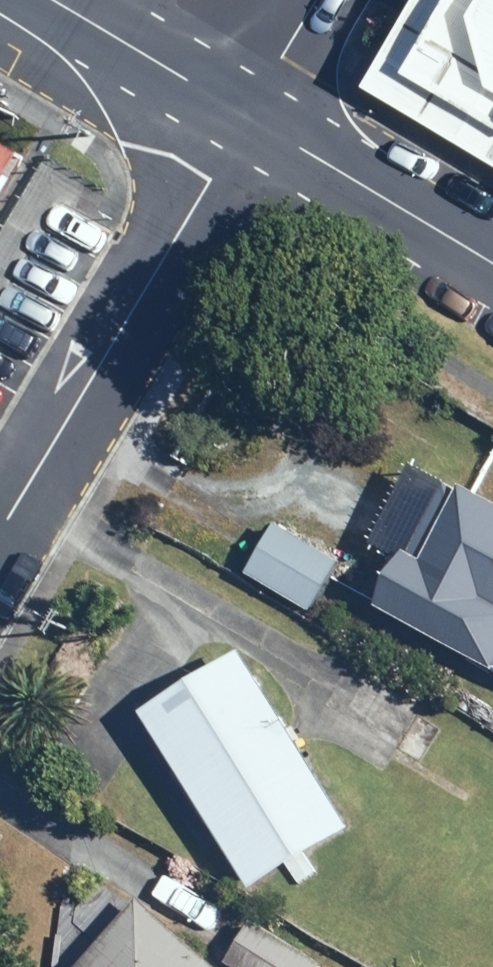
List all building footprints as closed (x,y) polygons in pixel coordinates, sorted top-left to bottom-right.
[(370,82),(492,156),(492,0),(419,0),(370,82)] [(22,151),(0,138),(0,187),(22,151)] [(386,602),(492,661),(492,491),(473,480),(469,486),(454,478),(386,602)] [(252,573),(314,609),(343,559),(281,523),(252,573)] [(150,709),(256,884),(354,825),(249,650),(150,709)] [(420,711),(401,745),(424,758),(443,723),(420,711)] [(146,895),(83,966),(227,966),(146,895)] [(231,961),(240,966),(324,966),(327,963),(257,920),(231,961)]
